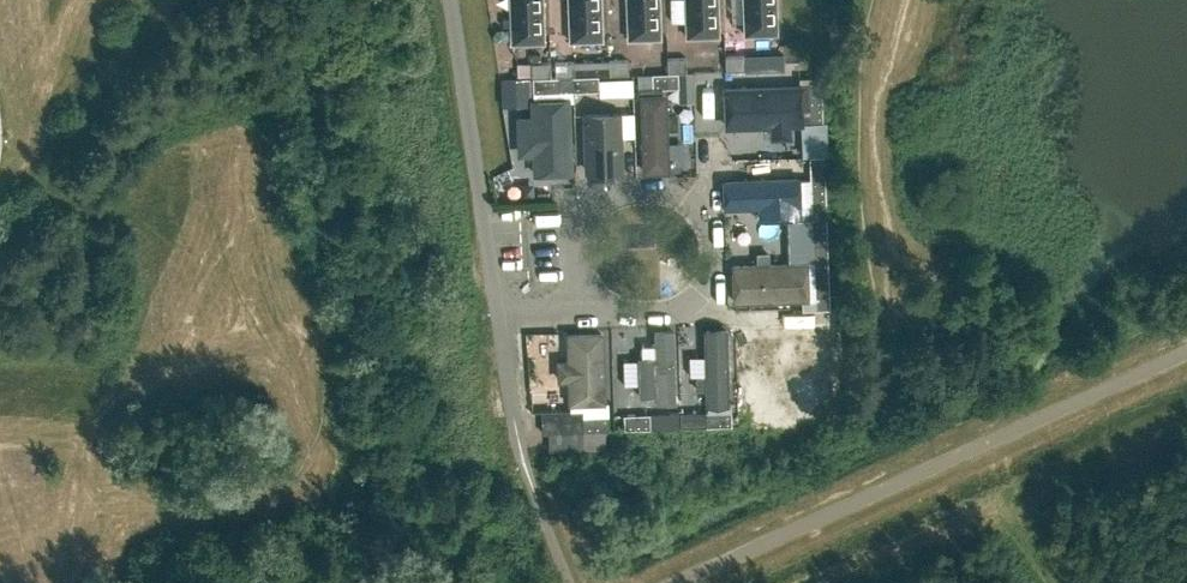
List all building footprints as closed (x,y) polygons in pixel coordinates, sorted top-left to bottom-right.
[(512,43),(544,41),(542,0),(510,0),(512,43)] [(601,0),(569,0),(570,41),(602,39),(601,0)] [(659,0),(627,0),(628,38),(660,37),(659,0)] [(717,0),(685,0),(686,36),(719,35),(717,0)] [(776,0),(743,0),(745,34),(777,33),(776,0)] [(726,70),(745,70),(745,56),(725,56),(726,70)] [(678,72),(687,72),(686,57),(667,58),(668,72),(678,72)] [(609,60),(609,74),(628,74),(628,59),(609,60)] [(574,61),(575,75),(609,74),(609,60),(574,61)] [(556,76),(575,75),(574,61),(555,62),(556,76)] [(531,62),(532,77),(551,76),(551,62),(531,62)] [(678,87),(678,72),(668,72),(652,73),(653,88),(678,87)] [(599,90),(598,75),(573,76),(573,91),(599,90)] [(551,77),(533,78),(533,92),(559,91),(558,77),(551,77)] [(529,106),(528,78),(502,79),(503,108),(529,106)] [(803,86),(720,88),(720,131),(769,130),(769,142),(791,141),(791,129),(803,128),(803,86)] [(667,95),(641,96),(643,175),(670,175),(667,95)] [(807,98),(808,123),(823,123),(822,97),(807,98)] [(532,156),(533,179),(576,178),(575,103),(534,104),(534,122),(518,123),(519,156),(532,156)] [(585,172),(618,171),(617,115),(583,116),(585,172)] [(809,156),(810,163),(824,163),(823,137),(809,138),(809,156)] [(810,178),(811,204),(825,203),(825,178),(810,178)] [(800,179),(723,182),(724,210),(761,209),(761,220),(786,219),(801,219),(801,212),(800,179)] [(786,219),(786,241),(812,241),(811,219),(811,212),(801,212),(801,219),(786,219)] [(812,241),(812,245),(827,244),(826,219),(811,219),(812,241)] [(812,241),(786,241),(787,260),(813,260),(812,245),(812,241)] [(827,259),(813,260),(814,285),(828,284),(827,259)] [(734,268),(736,305),(811,302),(809,265),(734,268)] [(828,284),(814,285),(814,309),(829,309),(828,284)] [(727,320),(703,320),(704,368),(696,368),(696,389),(705,388),(706,402),(729,401),(727,320)] [(677,400),(674,323),(653,324),(653,350),(637,351),(639,390),(654,390),(654,401),(677,400)] [(605,333),(567,334),(567,362),(558,362),(558,384),(568,384),(568,406),(607,405),(605,333)] [(542,410),(542,412),(542,431),(542,432),(547,432),(583,430),(582,416),(582,409),(542,410)] [(706,426),(731,425),(731,410),(705,411),(705,426),(706,426)] [(690,426),(689,412),(664,413),(665,427),(683,427),(690,426)] [(648,413),(623,414),(624,429),(649,428),(648,413)] [(608,429),(607,415),(582,416),(583,430),(608,429)]
